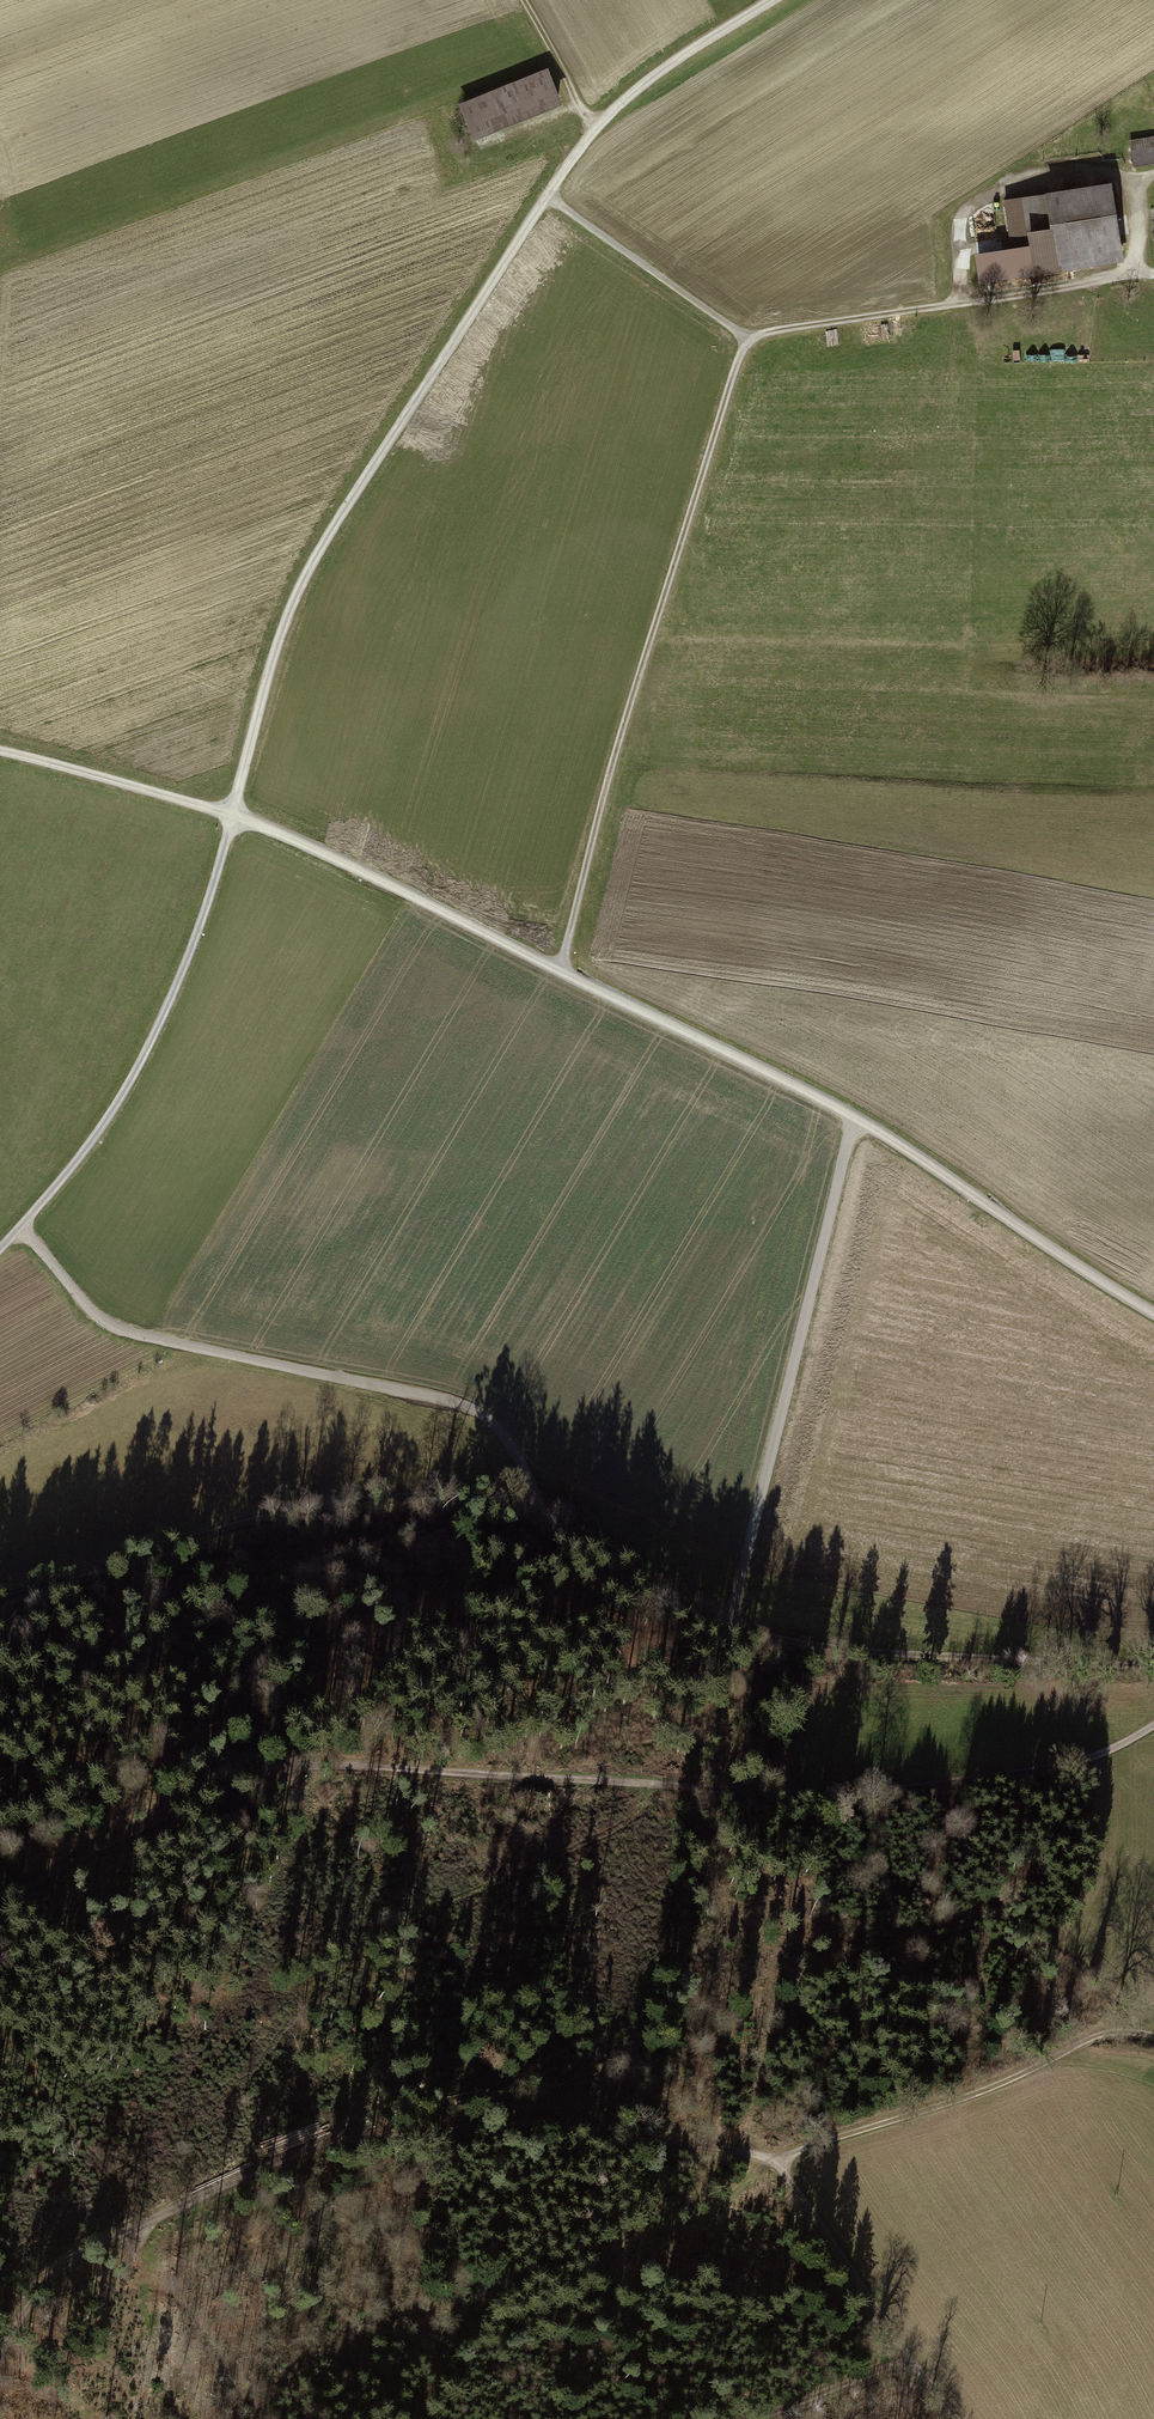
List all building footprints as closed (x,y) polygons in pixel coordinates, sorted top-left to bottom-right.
[(553,72),(462,107),(478,146),(569,110),(553,72)] [(1130,167),(1153,163),(1153,137),(1127,141),(1130,167)] [(970,252),(975,283),(1090,264),(1092,273),(1105,270),(1104,262),(1118,260),(1106,182),(1000,199),(1006,237),(1022,235),(1023,243),(970,252)]
